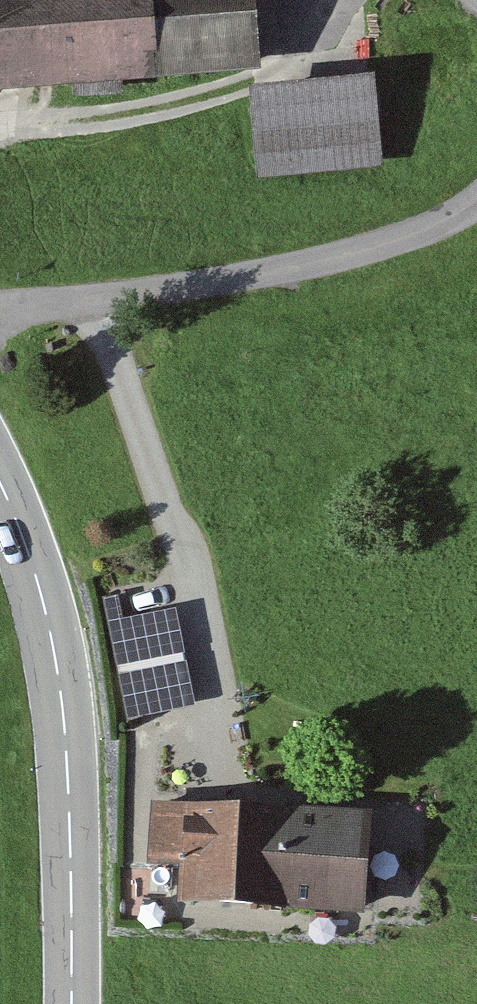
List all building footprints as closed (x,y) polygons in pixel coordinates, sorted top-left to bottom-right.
[(259,58),(255,0),(0,0),(0,76),(259,58)] [(371,74),(247,84),(254,176),(378,166),(371,74)] [(117,594),(103,597),(126,721),(196,709),(178,610),(122,620),(117,594)] [(368,816),(154,801),(150,859),(186,861),(183,896),(362,908),(368,816)]
